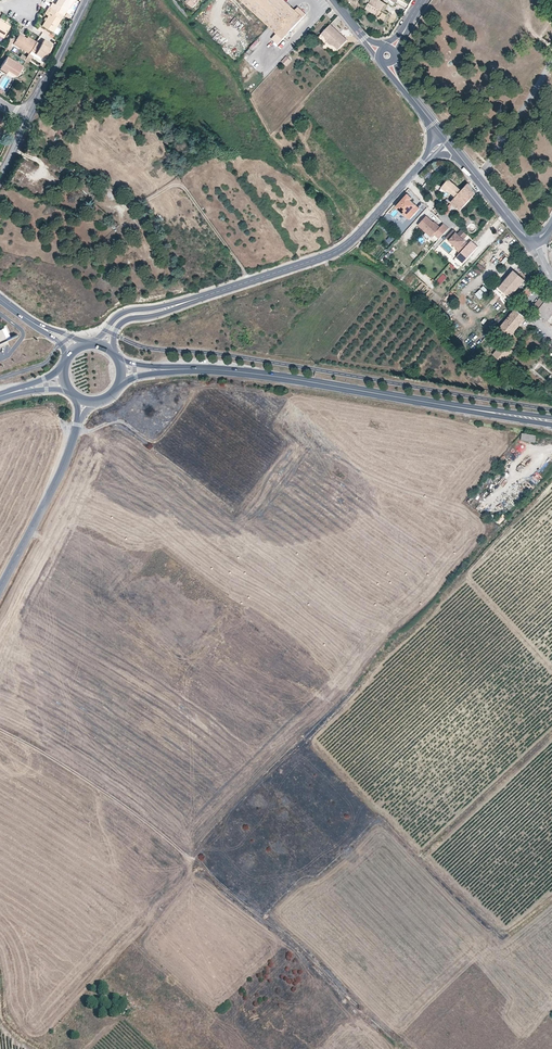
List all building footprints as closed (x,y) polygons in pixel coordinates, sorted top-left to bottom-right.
[(75,0),(58,0),(55,4),(52,2),(50,6),(59,12),(62,14),(64,15),(68,7),(70,8),(75,0)] [(262,20),(281,0),(241,0),(262,20)] [(285,0),(281,0),(262,20),(270,27),(277,33),(272,39),(278,45),(306,14),(298,7),(295,10),(285,0)] [(371,9),(373,6),(380,10),(376,15),(379,17),(378,18),(380,19),(381,18),(384,20),(389,12),(384,10),(388,4),(381,0),(370,0),(367,6),(371,9)] [(53,32),(61,19),(60,18),(62,14),(59,12),(50,6),(49,6),(45,13),(48,16),(42,25),(53,32)] [(371,9),(370,11),(376,15),(380,10),(373,6),(371,9)] [(233,24),(238,27),(241,22),(237,18),(233,24)] [(10,26),(0,19),(0,36),(3,38),(10,26)] [(348,40),(331,24),(322,33),(326,38),(327,41),(331,44),(335,45),(339,49),(348,40)] [(27,38),(20,34),(14,44),(29,53),(35,43),(27,38)] [(15,37),(12,36),(5,48),(10,51),(12,47),(10,45),(15,37)] [(42,61),(52,44),(48,42),(46,45),(42,43),(41,44),(36,42),(35,43),(29,53),(33,55),(42,61)] [(28,63),(33,55),(29,53),(25,60),(28,63)] [(286,66),(292,60),(286,55),(281,61),(286,66)] [(23,65),(7,56),(1,65),(8,70),(9,68),(18,73),(23,65)] [(9,68),(8,70),(1,65),(0,67),(0,68),(11,75),(13,73),(17,75),(18,73),(9,68)] [(67,137),(65,128),(58,130),(60,139),(67,137)] [(428,170),(423,177),(427,180),(432,174),(428,170)] [(462,190),(449,179),(442,187),(446,191),(448,189),(457,197),(462,190)] [(476,194),(469,183),(462,190),(457,197),(451,202),(460,211),(476,194)] [(410,219),(420,209),(410,200),(412,198),(408,194),(396,207),(410,219)] [(443,235),(449,228),(444,223),(440,228),(426,216),(418,225),(432,237),(437,231),(443,235)] [(469,243),(464,239),(468,235),(462,229),(458,234),(457,235),(456,234),(457,232),(454,230),(446,238),(458,248),(457,250),(460,253),(469,243)] [(460,253),(457,257),(464,263),(478,247),(472,240),(469,243),(460,253)] [(498,249),(489,261),(492,264),(501,252),(498,249)] [(473,268),(479,274),(485,267),(478,262),(473,268)] [(525,279),(514,270),(512,272),(500,288),(498,287),(495,291),(507,301),(510,297),(511,297),(525,279)] [(500,288),(512,272),(511,271),(498,287),(500,288)] [(440,285),(447,277),(443,273),(436,282),(440,285)] [(524,301),(535,288),(530,284),(519,297),(524,301)] [(550,295),(545,291),(532,308),(537,311),(550,295)] [(550,295),(537,311),(548,321),(551,316),(551,293),(550,295)] [(526,318),(515,309),(499,329),(509,338),(526,318)] [(8,343),(5,338),(9,335),(8,334),(10,333),(7,326),(0,330),(0,347),(8,343)] [(508,346),(504,342),(493,354),(498,359),(508,346)] [(514,351),(508,346),(498,359),(503,363),(514,351)] [(494,364),(489,360),(485,365),(490,369),(494,364)] [(536,442),(537,434),(523,432),(522,440),(536,442)]
